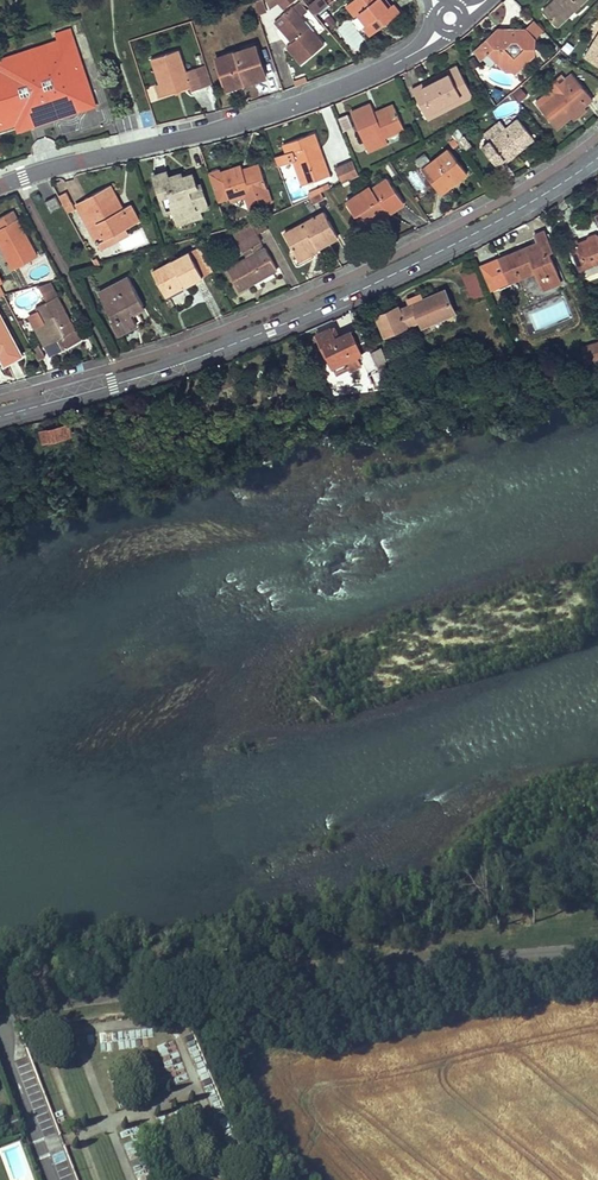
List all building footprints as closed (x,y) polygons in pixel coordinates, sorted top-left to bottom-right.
[(254,2),(258,15),(266,12),(263,0),(259,0),(254,2)] [(267,1),(270,5),(271,8),(272,9),(280,3),(278,0),(271,0),(267,1)] [(280,3),(284,9),(295,0),(278,0),(280,3)] [(315,15),(328,4),(324,0),(316,0),(308,7),(315,15)] [(346,5),(355,16),(357,14),(365,24),(363,26),(370,36),(377,30),(399,13),(393,5),(390,6),(386,0),(353,0),(346,5)] [(561,2),(559,0),(554,0),(542,11),(546,15),(561,2)] [(561,2),(546,15),(556,25),(557,25),(584,0),(559,0),(561,2)] [(274,22),(280,29),(283,27),(294,40),(292,43),(287,47),(301,63),(323,45),(292,8),(274,22)] [(329,15),(324,19),(330,26),(335,22),(329,15)] [(534,24),(527,31),(535,39),(542,32),(534,24)] [(283,27),(280,29),(281,30),(292,43),(294,40),(283,27)] [(484,42),(480,46),(487,55),(489,53),(504,70),(512,70),(515,73),(535,54),(536,47),(535,46),(532,43),(535,39),(527,31),(508,29),(508,36),(502,36),(498,29),(491,35),(484,42)] [(586,57),(597,64),(597,37),(586,57)] [(71,38),(60,42),(64,52),(75,49),(71,38)] [(18,121),(17,118),(29,115),(28,111),(36,109),(40,122),(72,111),(69,102),(80,97),(77,87),(86,84),(75,49),(64,52),(60,42),(57,43),(0,61),(0,127),(18,121)] [(255,46),(260,60),(272,57),(267,42),(255,46)] [(255,46),(215,59),(216,61),(225,86),(244,79),(245,80),(246,84),(266,77),(265,73),(260,61),(260,60),(255,46)] [(487,55),(480,46),(475,50),(481,61),(487,55)] [(202,88),(209,86),(210,85),(210,84),(205,68),(202,69),(195,71),(194,68),(185,71),(178,51),(174,52),(153,58),(157,70),(155,70),(160,84),(164,95),(190,87),(191,91),(202,88)] [(260,61),(265,73),(276,69),(272,57),(260,60),(260,61)] [(450,74),(436,80),(423,87),(422,85),(413,90),(423,110),(431,106),(433,110),(461,95),(450,74)] [(572,74),(566,80),(568,83),(575,77),(572,74)] [(549,88),(551,91),(566,80),(563,76),(549,88)] [(592,99),(575,77),(568,83),(540,107),(557,128),(570,117),(583,107),(592,99)] [(435,78),(422,85),(423,87),(436,80),(435,78)] [(244,79),(225,86),(226,91),(246,84),(245,80),(244,79)] [(540,107),(568,83),(566,80),(551,91),(536,103),(540,107)] [(86,84),(77,87),(80,97),(69,102),(72,111),(93,104),(86,84)] [(518,102),(527,97),(522,87),(512,92),(518,102)] [(351,113),(368,153),(388,144),(385,137),(404,129),(395,108),(376,117),(375,113),(371,105),(370,104),(351,113)] [(375,113),(376,117),(395,108),(393,105),(375,113)] [(583,107),(570,117),(574,121),(586,111),(583,107)] [(17,118),(18,121),(20,129),(40,122),(36,109),(28,111),(29,115),(17,118)] [(485,133),(491,141),(483,148),(497,165),(504,159),(506,162),(534,139),(518,120),(506,129),(500,122),(485,133)] [(313,134),(283,145),(286,154),(275,159),(278,167),(294,161),(304,185),(320,179),(327,177),(320,158),(319,157),(317,158),(314,151),(317,149),(315,143),(318,142),(314,134),(313,134)] [(463,136),(457,140),(466,151),(472,147),(463,136)] [(318,142),(315,143),(317,149),(314,151),(317,158),(319,157),(320,158),(327,177),(330,176),(318,142)] [(457,181),(467,173),(448,149),(422,170),(441,194),(457,181)] [(258,164),(242,168),(244,174),(260,168),(258,164)] [(338,171),(343,182),(359,175),(354,164),(353,165),(338,171)] [(241,166),(221,173),(230,201),(267,190),(260,168),(244,174),(242,168),(241,166)] [(166,172),(153,177),(160,197),(169,194),(172,202),(170,203),(174,212),(177,211),(181,224),(199,218),(200,218),(200,216),(198,212),(196,205),(192,206),(191,204),(204,199),(200,186),(196,187),(192,176),(190,176),(183,179),(184,181),(178,183),(176,176),(168,178),(166,172)] [(181,174),(176,176),(178,183),(184,181),(183,179),(181,174)] [(387,179),(372,190),(364,195),(362,197),(361,197),(359,194),(347,203),(365,230),(375,223),(373,220),(386,211),(388,214),(404,204),(387,179)] [(110,187),(84,200),(86,202),(95,219),(86,223),(95,241),(104,236),(106,239),(125,229),(138,222),(130,206),(122,209),(118,212),(111,198),(115,196),(110,187)] [(370,187),(359,194),(362,197),(364,195),(372,190),(370,187)] [(321,189),(309,191),(311,202),(323,200),(321,189)] [(66,193),(60,196),(67,209),(73,206),(66,193)] [(115,196),(111,198),(118,212),(122,209),(115,196)] [(54,197),(45,202),(50,213),(60,208),(54,197)] [(204,199),(191,204),(192,206),(196,205),(198,212),(207,208),(204,199)] [(95,219),(84,200),(76,204),(86,223),(95,219)] [(386,211),(373,220),(375,223),(388,214),(386,211)] [(13,269),(36,257),(12,212),(0,218),(0,246),(13,269)] [(325,213),(284,234),(286,236),(296,255),(314,245),(316,249),(338,237),(325,213)] [(238,241),(239,243),(257,234),(257,233),(251,223),(249,224),(234,233),(238,241)] [(104,236),(95,241),(100,250),(128,236),(125,229),(106,239),(104,236)] [(537,243),(499,259),(509,282),(535,272),(539,281),(558,273),(550,252),(554,251),(545,231),(534,236),(537,243)] [(597,263),(597,233),(589,236),(588,240),(579,243),(577,239),(570,242),(581,270),(597,263)] [(252,248),(255,254),(248,258),(227,270),(238,290),(239,290),(277,270),(266,248),(262,250),(259,244),(260,243),(262,242),(257,234),(239,243),(244,252),(252,248)] [(314,245),(296,255),(298,258),(298,259),(316,249),(314,245)] [(213,272),(200,248),(194,251),(152,272),(163,293),(182,283),(184,287),(213,272)] [(252,248),(244,252),(248,258),(255,254),(252,248)] [(470,301),(485,296),(476,268),(461,273),(470,301)] [(558,273),(539,281),(542,289),(562,281),(558,273)] [(109,300),(119,318),(113,321),(111,322),(118,335),(136,325),(131,316),(129,313),(143,306),(127,278),(98,293),(103,303),(109,300)] [(38,285),(43,294),(53,288),(50,282),(38,285)] [(182,283),(163,293),(165,297),(184,287),(182,283)] [(47,301),(35,308),(42,323),(43,323),(53,342),(44,347),(49,357),(81,340),(53,288),(43,294),(47,301)] [(398,307),(378,316),(386,335),(421,320),(424,327),(455,313),(445,291),(424,301),(411,306),(400,312),(398,307)] [(180,293),(170,295),(172,304),(182,301),(180,293)] [(409,301),(411,306),(424,301),(421,296),(409,301)] [(109,300),(103,303),(104,305),(113,321),(119,318),(109,300)] [(367,304),(352,312),(355,318),(369,310),(367,304)] [(143,306),(129,313),(131,316),(144,309),(143,306)] [(4,365),(21,355),(0,315),(0,356),(4,365)] [(33,328),(44,347),(53,342),(43,323),(42,323),(33,328)] [(335,327),(318,335),(336,372),(347,367),(348,370),(360,364),(349,342),(343,344),(335,327)] [(584,347),(587,361),(597,359),(597,343),(584,347)] [(383,349),(373,353),(381,370),(376,371),(377,378),(372,379),(374,391),(389,389),(383,374),(391,372),(387,363),(389,362),(383,349)] [(69,425),(42,432),(44,442),(71,435),(69,425)]
